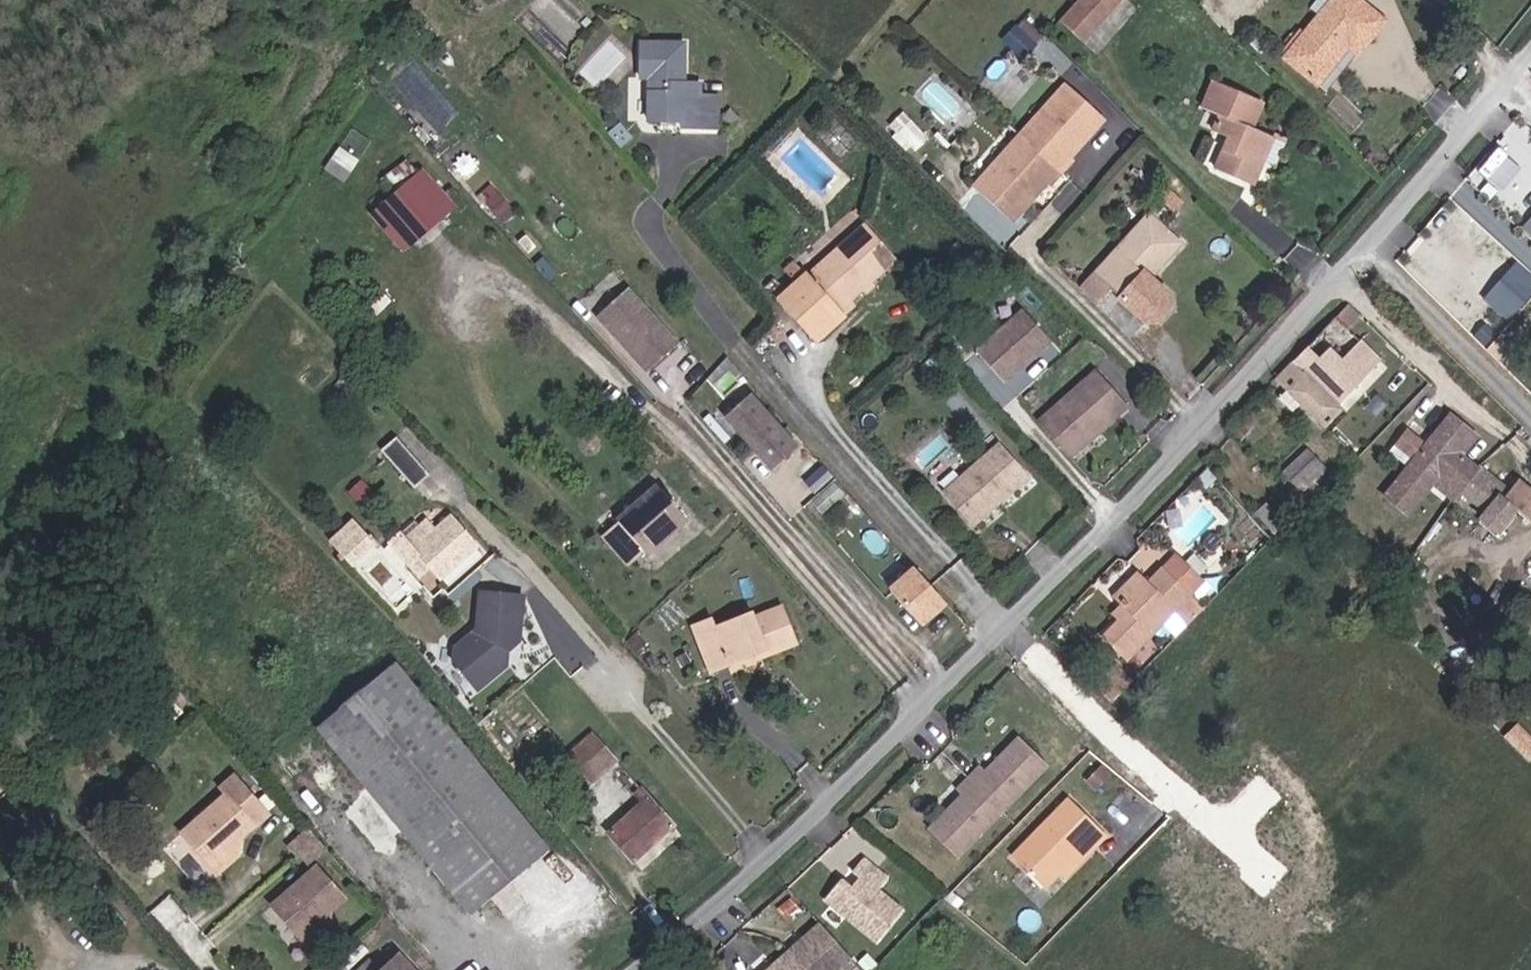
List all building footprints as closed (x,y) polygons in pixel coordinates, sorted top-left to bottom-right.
[(1056,17),(1077,35),(1108,0),(1071,0),(1056,17)] [(1309,7),(1275,51),(1310,78),(1337,43),(1345,50),(1374,15),(1355,0),(1315,0),(1309,7)] [(1023,56),(1042,34),(1021,16),(1002,38),(1023,56)] [(690,38),(637,36),(635,77),(652,78),(650,126),(718,129),(719,96),(704,95),(705,79),(688,79),(690,38)] [(1337,43),(1310,78),(1318,84),(1345,50),(1337,43)] [(1229,136),(1225,149),(1221,150),(1215,167),(1257,181),(1265,157),(1272,160),(1278,138),(1243,126),(1255,95),(1207,77),(1196,101),(1228,114),(1226,119),(1216,115),(1211,129),(1229,136)] [(1072,85),(978,187),(1015,221),(1037,197),(1032,192),(1046,177),(1053,184),(1076,160),(1069,153),(1082,139),(1087,144),(1110,120),(1072,85)] [(929,136),(903,111),(892,122),(918,147),(929,136)] [(339,145),(325,167),(346,179),(359,157),(339,145)] [(1481,171),(1504,184),(1518,159),(1495,146),(1481,171)] [(374,212),(428,275),(478,231),(424,168),(374,212)] [(1148,211),(1081,287),(1132,339),(1149,319),(1160,319),(1172,305),(1172,295),(1152,275),(1182,242),(1148,211)] [(1521,228),(1530,235),(1530,215),(1521,228)] [(860,222),(807,267),(805,266),(776,292),(811,333),(850,300),(845,294),(854,286),(858,290),(870,280),(867,276),(890,256),(860,222)] [(1511,319),(1530,296),(1530,271),(1516,258),(1483,295),(1511,319)] [(678,343),(631,289),(600,317),(648,370),(678,343)] [(1362,316),(1350,305),(1338,316),(1351,328),(1362,316)] [(979,348),(1007,380),(1038,353),(1036,350),(1039,347),(1045,347),(1055,339),(1027,306),(979,348)] [(1351,328),(1338,316),(1297,359),(1339,400),(1381,357),(1351,328)] [(1328,428),(1347,407),(1339,400),(1297,359),(1277,379),(1287,389),(1279,398),(1292,411),(1303,402),(1328,428)] [(738,377),(730,368),(720,375),(728,384),(738,377)] [(1086,428),(1093,435),(1128,407),(1094,368),(1037,417),(1063,449),(1086,428)] [(772,469),(795,447),(749,396),(724,419),(772,469)] [(1418,440),(1402,460),(1379,487),(1403,507),(1428,478),(1433,472),(1449,485),(1476,507),(1474,510),(1490,525),(1506,506),(1487,488),(1494,480),(1475,463),(1472,466),(1453,452),(1459,445),(1450,438),(1460,426),(1442,411),(1418,440)] [(1384,446),(1402,460),(1418,440),(1400,426),(1384,446)] [(1468,433),(1460,426),(1450,438),(1459,445),(1468,433)] [(1070,456),(1093,435),(1086,428),(1063,449),(1070,456)] [(416,485),(429,474),(394,437),(380,449),(416,485)] [(970,527),(1029,477),(999,439),(941,491),(970,527)] [(1310,495),(1332,472),(1307,447),(1285,469),(1310,495)] [(1433,472),(1428,478),(1444,491),(1449,485),(1433,472)] [(646,556),(688,519),(658,483),(617,521),(646,556)] [(844,496),(835,485),(812,504),(821,515),(844,496)] [(440,578),(478,545),(450,516),(437,528),(426,516),(418,523),(405,535),(401,529),(386,543),(418,577),(430,566),(440,578)] [(405,535),(418,523),(414,518),(401,529),(405,535)] [(350,557),(371,539),(354,520),(332,538),(350,557)] [(375,544),(371,539),(350,557),(354,562),(375,544)] [(1195,577),(1169,550),(1137,580),(1118,597),(1106,609),(1110,614),(1093,630),(1118,655),(1165,609),(1168,611),(1185,594),(1183,592),(1195,577)] [(939,596),(914,568),(881,597),(911,631),(935,610),(930,604),(939,596)] [(1118,597),(1137,580),(1129,572),(1111,589),(1118,597)] [(459,659),(485,688),(514,662),(514,648),(525,639),(528,592),(486,590),(484,628),(461,647),(466,653),(459,659)] [(1194,601),(1185,594),(1168,611),(1177,620),(1194,601)] [(935,610),(944,602),(939,596),(930,604),(935,610)] [(748,608),(711,622),(708,615),(690,621),(706,661),(754,644),(761,641),(764,649),(790,639),(776,604),(749,612),(748,608)] [(761,641),(754,644),(757,652),(764,649),(761,641)] [(466,653),(461,647),(454,653),(459,659),(466,653)] [(550,848),(398,662),(317,729),(471,913),(517,875),(538,901),(561,883),(539,857),(550,848)] [(565,755),(580,774),(612,747),(596,730),(565,755)] [(1052,766),(1024,738),(990,773),(984,768),(961,791),(966,796),(932,831),(960,859),(1052,766)] [(612,747),(580,774),(588,784),(620,757),(612,747)] [(633,861),(676,824),(642,784),(630,794),(638,803),(608,830),(633,861)] [(225,792),(176,831),(187,845),(193,841),(199,849),(195,852),(204,863),(222,849),(235,855),(236,836),(252,822),(225,792)] [(1081,839),(1085,843),(1099,828),(1065,794),(1009,852),(1038,881),(1052,868),(1081,839)] [(300,851),(314,839),(304,827),(284,845),(294,856),(300,851)] [(176,853),(187,845),(176,831),(165,839),(176,853)] [(314,839),(300,851),(309,860),(323,848),(314,839)] [(1057,873),(1085,843),(1081,839),(1052,868),(1057,873)] [(235,855),(222,849),(204,863),(213,874),(235,855)] [(320,867),(273,908),(286,924),(290,921),(295,927),(291,930),(302,944),(317,931),(335,934),(336,915),(350,903),(320,867)] [(849,885),(829,902),(875,954),(905,928),(884,904),(896,894),(874,869),(862,880),(867,886),(857,895),(849,885)] [(151,909),(169,931),(188,915),(171,893),(151,909)] [(767,969),(852,969),(857,966),(820,925),(767,969)] [(317,931),(302,944),(310,954),(335,934),(317,931)] [(399,956),(384,969),(412,969),(399,956)]
